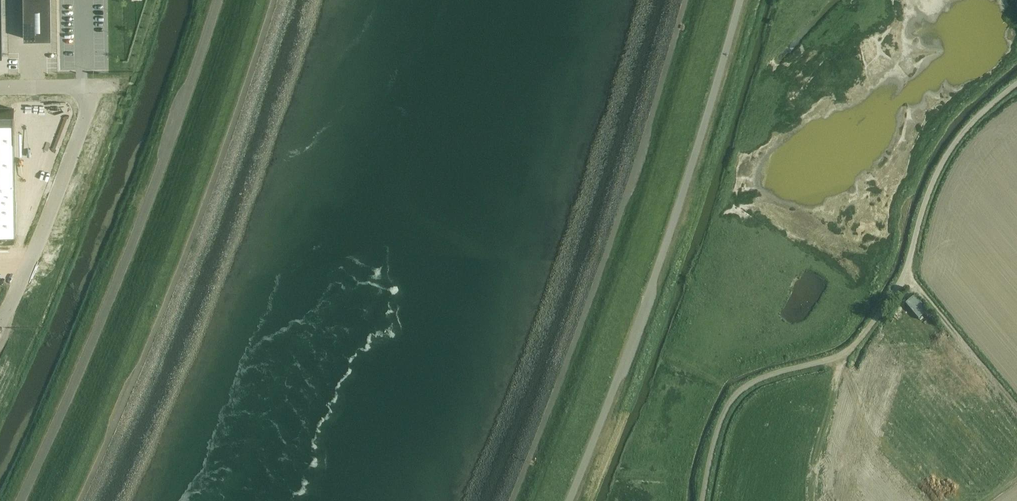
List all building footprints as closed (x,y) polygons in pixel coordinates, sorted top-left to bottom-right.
[(24,38),(51,38),(50,0),(23,0),(24,38)] [(915,296),(905,304),(918,319),(928,311),(915,296)]
